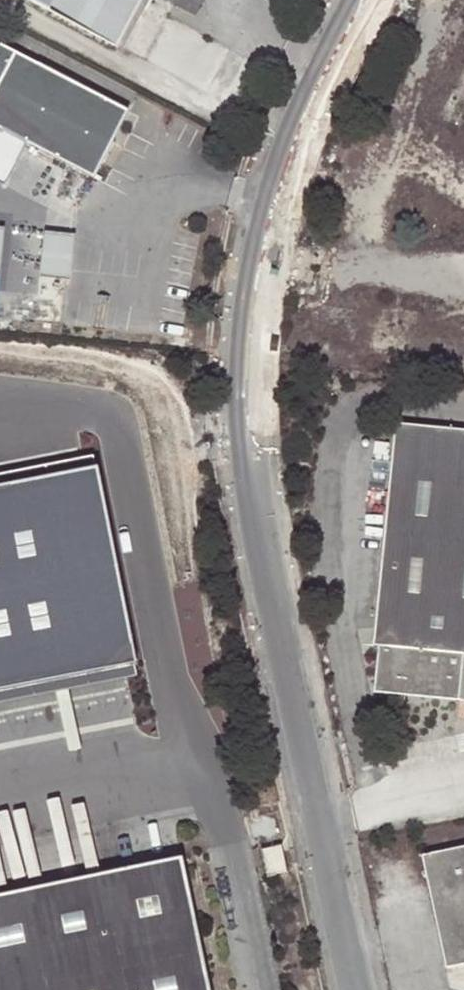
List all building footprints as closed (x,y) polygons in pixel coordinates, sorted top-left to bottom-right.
[(116,43),(122,47),(147,0),(25,0),(114,47),(116,43)] [(128,111),(0,44),(0,128),(27,142),(94,176),(128,111)] [(0,128),(0,183),(4,185),(27,142),(0,128)] [(69,280),(74,234),(43,231),(39,277),(69,280)] [(393,420),(371,643),(377,644),(373,690),(463,699),(463,428),(393,420)] [(0,485),(0,692),(133,664),(93,466),(0,485)] [(261,850),(267,877),(287,872),(281,845),(261,850)] [(463,962),(463,845),(420,854),(444,967),(463,962)] [(179,857),(0,896),(0,989),(208,989),(179,857)]
